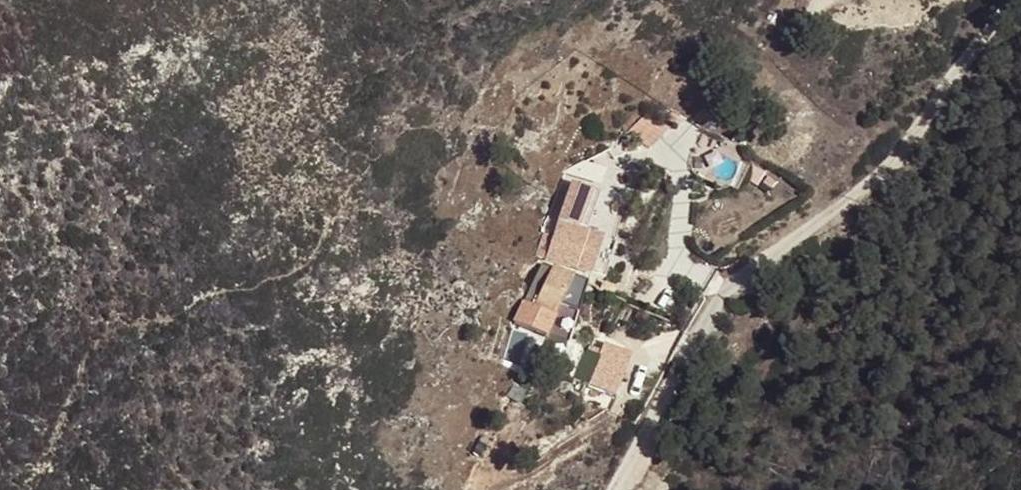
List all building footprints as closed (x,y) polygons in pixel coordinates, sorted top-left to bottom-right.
[(568,210),(564,221),(585,228),(589,217),(568,210)] [(558,219),(545,261),(577,271),(597,277),(611,231),(595,226),(593,231),(585,228),(564,221),(558,219)] [(547,335),(576,275),(554,265),(552,269),(542,264),(525,301),(535,306),(525,325),(547,335)] [(613,367),(599,361),(588,387),(602,393),(613,367)]
